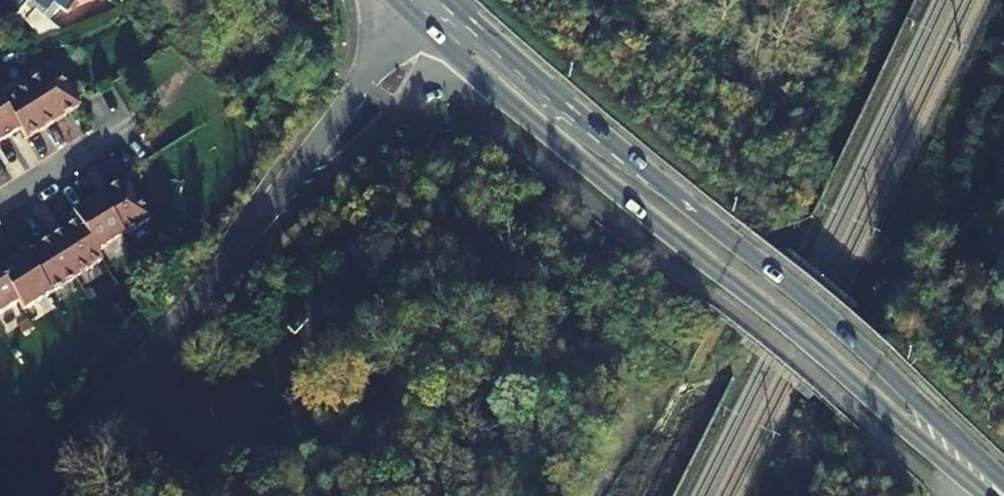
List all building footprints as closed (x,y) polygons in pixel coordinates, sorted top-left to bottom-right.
[(16,14),(25,1),(24,0),(5,0),(16,14)] [(59,31),(47,21),(57,9),(63,14),(75,0),(44,0),(49,5),(39,15),(25,1),(16,14),(36,40),(59,31)] [(25,1),(39,15),(49,5),(44,0),(27,0),(25,1)] [(19,132),(26,142),(79,109),(54,69),(1,103),(0,102),(0,145),(19,132)] [(18,304),(23,312),(102,262),(97,254),(150,220),(125,181),(72,215),(77,223),(0,272),(0,315),(18,304)]
